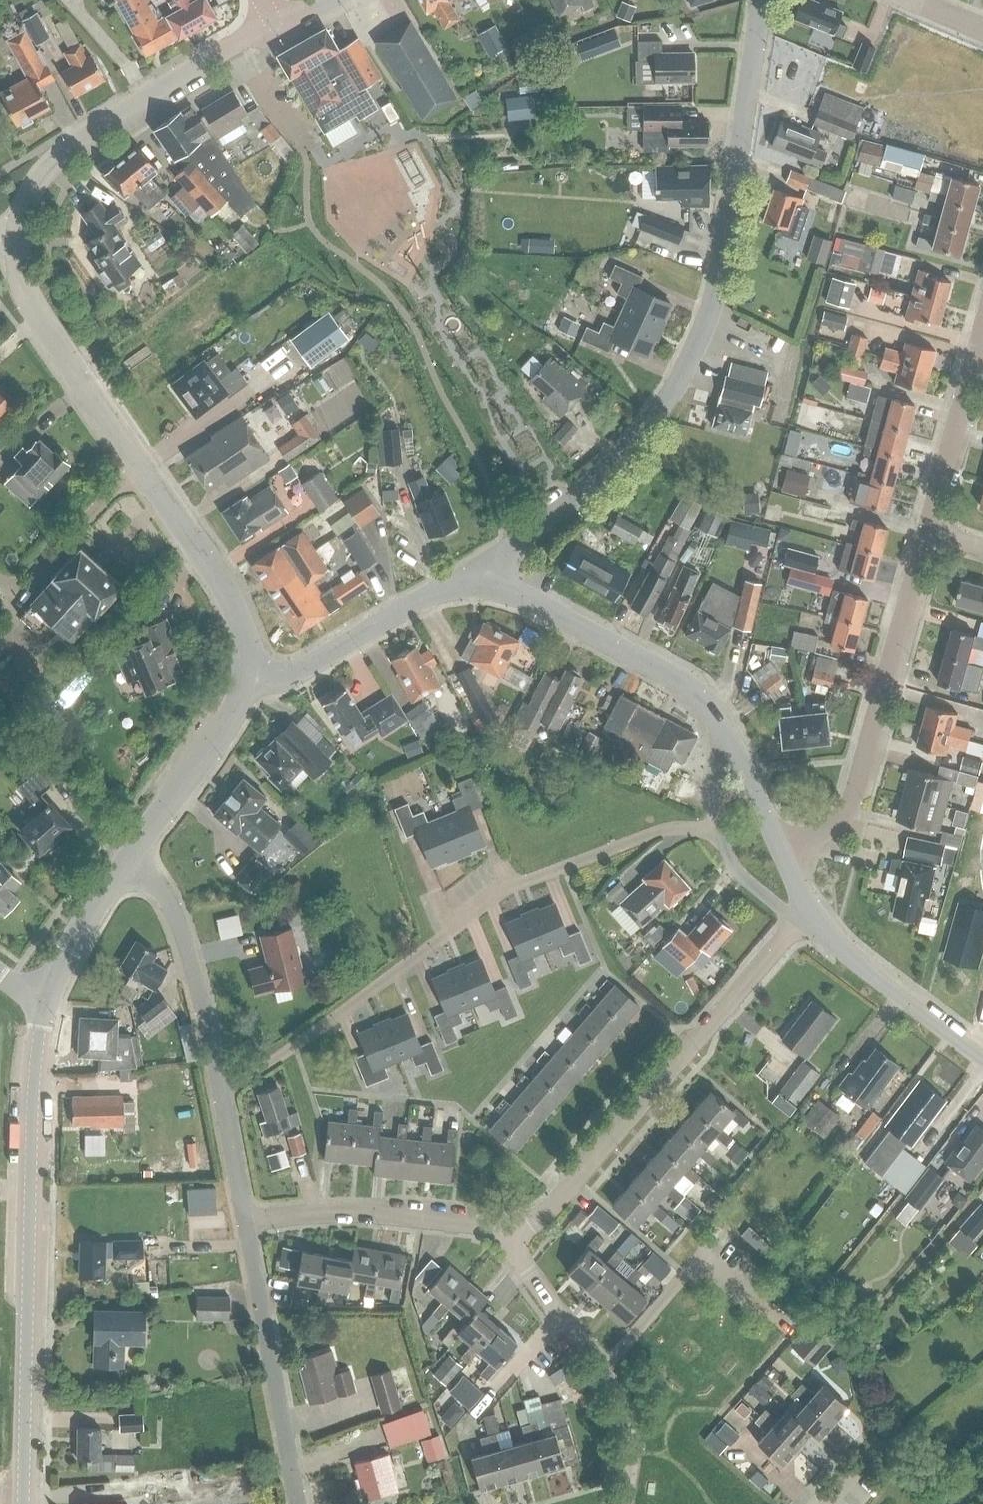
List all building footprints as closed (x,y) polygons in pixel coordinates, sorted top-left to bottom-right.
[(117,1),(117,2),(135,34),(133,34),(146,57),(147,56),(146,54),(179,36),(179,37),(216,16),(207,0),(116,0),(117,1)] [(428,13),(434,9),(445,28),(460,19),(449,1),(450,0),(420,0),(428,13)] [(559,16),(581,5),(584,11),(595,6),(592,0),(552,0),(559,16)] [(793,18),(842,39),(847,27),(836,23),(840,12),(812,0),(800,0),(793,18)] [(622,2),(616,17),(630,22),(636,7),(622,2)] [(37,13),(31,16),(27,8),(19,13),(36,45),(50,38),(37,13)] [(53,22),(67,47),(77,41),(63,16),(53,22)] [(457,98),(411,22),(377,42),(422,118),(457,98)] [(507,47),(495,25),(478,35),(490,56),(507,47)] [(326,28),(278,56),(281,62),(291,78),(291,77),(318,123),(324,134),(325,133),(334,147),(358,133),(350,119),(356,115),(359,120),(378,109),(366,87),(381,77),(358,38),(339,50),(326,28)] [(36,51),(25,31),(9,40),(29,78),(0,93),(17,125),(51,107),(40,87),(55,79),(39,50),(36,51)] [(593,38),(576,45),(581,60),(599,53),(593,38)] [(662,53),(662,41),(638,41),(638,61),(656,61),(656,82),(694,82),(694,53),(662,53)] [(875,48),(863,43),(854,66),(866,71),(875,48)] [(92,56),(88,58),(80,44),(65,53),(72,67),(62,73),(75,96),(105,79),(92,56)] [(463,98),(470,110),(483,102),(476,90),(463,98)] [(234,91),(202,110),(219,137),(243,123),(240,118),(248,114),(247,113),(234,91)] [(813,124),(852,139),(864,108),(825,93),(813,124)] [(506,98),(509,121),(537,118),(534,94),(506,98)] [(390,122),(399,117),(390,102),(381,107),(390,122)] [(259,203),(197,113),(192,105),(180,113),(155,130),(176,160),(178,159),(184,167),(175,176),(212,215),(227,201),(241,213),(259,203)] [(258,106),(247,113),(248,114),(271,143),(280,136),(258,106)] [(645,106),(645,130),(669,130),(669,146),(709,146),(709,122),(676,122),(676,106),(669,106),(645,106)] [(807,130),(782,120),(772,147),(796,156),(796,157),(821,167),(826,152),(815,148),(821,133),(808,128),(807,130)] [(886,145),(863,139),(857,161),(863,163),(861,169),(871,171),(872,165),(900,173),(906,162),(883,156),(886,145)] [(159,201),(167,194),(151,177),(159,170),(136,146),(120,160),(159,201)] [(149,209),(159,201),(120,160),(102,175),(125,198),(133,192),(149,209)] [(708,206),(709,165),(656,167),(657,199),(681,198),(681,206),(708,206)] [(807,189),(842,203),(847,192),(791,169),(786,182),(806,191),(807,189)] [(952,177),(951,181),(935,177),(929,200),(945,204),(946,201),(973,208),(979,185),(952,177)] [(478,179),(477,188),(488,189),(488,180),(478,179)] [(892,198),(912,204),(916,191),(896,185),(892,198)] [(170,199),(186,217),(200,204),(183,186),(170,199)] [(775,189),(764,222),(781,227),(779,234),(799,241),(809,208),(801,205),(803,199),(775,189)] [(119,291),(132,282),(126,273),(139,264),(126,246),(128,245),(117,229),(128,221),(124,216),(116,205),(105,212),(99,203),(94,206),(90,201),(85,205),(88,210),(83,214),(99,236),(88,243),(97,256),(96,257),(101,264),(98,266),(110,285),(112,284),(119,291)] [(966,232),(973,208),(946,201),(945,204),(941,218),(925,214),(923,223),(938,227),(939,224),(966,232)] [(640,229),(678,243),(684,229),(646,215),(640,229)] [(960,255),(966,232),(939,224),(938,227),(934,241),(919,237),(916,246),(932,250),(933,248),(960,255)] [(259,243),(244,225),(232,235),(247,253),(259,243)] [(815,236),(808,258),(823,263),(830,241),(815,236)] [(859,268),(879,274),(886,250),(840,237),(836,251),(856,256),(853,264),(860,266),(859,268)] [(529,239),(529,253),(542,253),(542,239),(529,239)] [(215,248),(220,253),(227,246),(222,241),(215,248)] [(660,330),(672,304),(638,289),(643,277),(615,264),(610,277),(622,283),(617,293),(628,298),(621,313),(660,330)] [(944,305),(950,282),(933,277),(934,274),(919,270),(912,296),(944,305)] [(179,274),(165,284),(172,294),(186,284),(179,274)] [(856,284),(833,277),(826,302),(850,309),(856,284)] [(886,292),(871,288),(868,300),(883,304),(886,292)] [(939,324),(944,305),(912,296),(906,319),(921,323),(922,320),(939,324)] [(329,311),(291,340),(311,367),(349,338),(329,311)] [(848,317),(825,311),(821,324),(844,331),(848,317)] [(648,356),(660,330),(621,313),(615,327),(604,322),(599,332),(587,327),(581,340),(609,352),(614,341),(648,356)] [(574,337),(581,324),(564,317),(558,330),(574,337)] [(848,348),(864,352),(868,338),(852,334),(848,348)] [(930,371),(936,350),(906,342),(903,353),(885,348),(882,357),(930,371)] [(860,366),(864,352),(848,348),(845,362),(860,366)] [(571,376),(551,357),(530,380),(551,399),(547,404),(561,417),(587,390),(583,387),(590,379),(578,368),(571,376)] [(924,391),(930,371),(882,357),(880,367),(898,372),(895,383),(924,391)] [(768,372),(732,363),(728,377),(726,376),(713,427),(746,435),(754,404),(760,406),(768,372)] [(237,368),(217,382),(204,364),(175,385),(178,389),(176,390),(182,399),(185,397),(197,414),(225,393),(229,398),(248,383),(237,368)] [(866,372),(841,366),(838,378),(863,384),(866,372)] [(812,384),(823,396),(832,387),(821,375),(812,384)] [(846,398),(868,404),(872,388),(850,382),(846,398)] [(11,404),(0,393),(0,414),(11,404)] [(277,401),(286,415),(299,408),(289,393),(277,401)] [(879,396),(876,406),(873,419),(886,422),(885,426),(907,431),(915,404),(893,398),(892,400),(879,396)] [(808,403),(802,426),(819,431),(825,408),(808,403)] [(322,438),(306,414),(292,424),(298,434),(278,447),(287,461),(322,438)] [(224,480),(228,487),(270,459),(242,416),(212,436),(213,439),(186,457),(208,491),(224,480)] [(873,419),(870,428),(866,445),(879,449),(878,452),(900,458),(907,431),(885,426),(886,422),(873,419)] [(578,430),(568,421),(554,436),(564,445),(578,430)] [(402,429),(403,438),(413,437),(412,429),(402,429)] [(383,431),(386,465),(402,463),(399,430),(383,431)] [(54,452),(40,439),(38,442),(37,441),(28,451),(23,446),(15,456),(23,463),(4,484),(29,507),(69,464),(55,452),(54,452)] [(787,441),(784,453),(797,457),(800,445),(787,441)] [(878,452),(879,449),(866,445),(863,454),(877,458),(872,475),(871,479),(893,484),(900,458),(878,452)] [(436,469),(451,484),(460,475),(446,460),(436,469)] [(278,471),(286,483),(297,475),(290,463),(278,471)] [(376,473),(377,463),(368,463),(367,472),(376,473)] [(818,478),(788,470),(782,491),(812,500),(818,478)] [(338,498),(321,472),(302,485),(319,511),(338,498)] [(871,479),(872,475),(859,472),(850,502),(886,511),(893,484),(871,479)] [(445,491),(432,496),(425,478),(409,484),(416,502),(429,537),(444,531),(445,534),(456,530),(455,527),(458,526),(445,491)] [(259,527),(262,530),(288,512),(271,486),(249,500),(247,496),(223,512),(241,539),(259,527)] [(381,514),(363,488),(343,502),(361,528),(381,514)] [(703,505),(683,494),(670,519),(690,530),(703,505)] [(743,503),(744,512),(759,511),(759,501),(743,503)] [(728,516),(705,505),(695,526),(718,537),(728,516)] [(650,545),(655,536),(618,516),(611,530),(635,544),(638,538),(650,545)] [(858,547),(880,554),(888,528),(865,522),(853,519),(851,528),(862,531),(858,545),(858,547)] [(752,543),(767,547),(771,530),(731,520),(725,544),(750,550),(752,543)] [(343,540),(357,531),(352,524),(339,534),(343,540)] [(315,551),(316,551),(303,531),(252,565),(270,593),(299,574),(297,570),(304,566),(301,563),(316,552),(315,551)] [(666,579),(676,561),(686,543),(670,535),(650,571),(631,606),(635,608),(633,610),(642,615),(643,613),(647,615),(666,580),(666,579)] [(324,546),(334,563),(349,555),(339,537),(324,546)] [(847,542),(839,570),(873,580),(880,554),(858,547),(858,545),(847,542)] [(563,573),(615,601),(630,573),(578,545),(563,573)] [(124,586),(81,546),(51,578),(54,580),(21,616),(41,635),(49,627),(66,643),(92,615),(95,617),(124,586)] [(818,554),(788,546),(784,562),(813,570),(818,554)] [(322,595),(312,580),(328,569),(316,551),(315,551),(316,552),(301,563),(304,566),(297,570),(299,574),(270,593),(298,634),(342,605),(342,604),(369,586),(359,571),(355,574),(352,569),(341,576),(344,581),(332,589),(322,595)] [(363,570),(377,561),(371,552),(357,561),(363,570)] [(700,573),(684,566),(675,587),(674,587),(658,621),(660,622),(659,624),(665,627),(666,625),(675,629),(691,594),(690,594),(700,573)] [(811,590),(816,574),(791,567),(787,583),(811,590)] [(762,583),(761,583),(745,580),(741,597),(713,582),(686,634),(706,645),(705,646),(707,647),(708,651),(713,653),(716,652),(718,653),(731,629),(735,627),(751,630),(762,583)] [(964,580),(957,603),(982,610),(982,585),(964,580)] [(834,590),(827,613),(839,616),(838,618),(861,625),(868,599),(834,590)] [(838,618),(839,616),(827,613),(825,622),(836,625),(831,644),(854,651),(861,625),(838,618)] [(180,650),(166,619),(143,629),(148,640),(118,653),(126,671),(137,666),(148,692),(167,684),(167,683),(175,679),(175,678),(204,666),(194,643),(180,650)] [(519,641),(501,631),(489,625),(476,628),(461,656),(500,677),(519,641)] [(526,626),(521,635),(541,645),(545,637),(526,626)] [(947,656),(977,665),(981,649),(982,649),(982,637),(954,629),(947,656)] [(791,646),(815,652),(818,636),(794,631),(791,646)] [(420,655),(416,647),(392,660),(400,673),(397,674),(412,702),(441,686),(431,667),(438,663),(430,650),(420,655)] [(791,651),(772,648),(771,650),(767,649),(767,651),(766,651),(765,658),(770,659),(790,662),(791,651)] [(977,665),(947,656),(939,683),(961,689),(962,688),(979,693),(982,683),(973,681),(977,665)] [(751,674),(758,684),(777,671),(770,661),(751,674)] [(533,688),(539,674),(516,666),(511,679),(533,688)] [(487,731),(499,724),(470,668),(457,675),(487,731)] [(579,672),(573,669),(568,671),(566,670),(561,679),(547,671),(530,705),(524,702),(512,726),(518,729),(512,739),(527,746),(532,736),(533,736),(541,720),(559,729),(574,699),(571,698),(582,678),(580,677),(579,672)] [(835,674),(814,669),(811,683),(832,688),(835,674)] [(776,673),(759,685),(767,696),(770,693),(778,687),(784,683),(776,673)] [(770,693),(774,700),(783,693),(778,687),(770,693)] [(391,694),(361,713),(346,689),(323,703),(342,733),(353,726),(363,741),(379,730),(382,736),(407,720),(391,694)] [(662,752),(683,763),(696,738),(695,733),(621,694),(604,726),(620,734),(616,741),(621,743),(619,746),(655,765),(662,752)] [(424,701),(405,714),(424,740),(442,727),(424,701)] [(806,744),(829,741),(825,702),(813,703),(814,712),(803,713),(806,744)] [(806,744),(803,713),(791,714),(790,706),(778,707),(782,746),(806,744)] [(971,739),(973,730),(955,725),(958,714),(929,706),(924,726),(971,739)] [(315,743),(293,722),(276,739),(256,759),(271,774),(269,777),(281,790),(303,768),(314,779),(332,761),(327,756),(334,749),(322,737),(315,743)] [(968,748),(971,739),(924,726),(918,746),(947,754),(950,744),(968,748)] [(589,733),(576,759),(588,765),(602,739),(589,733)] [(403,745),(408,757),(423,751),(418,739),(403,745)] [(965,757),(961,769),(981,774),(982,765),(982,761),(965,757)] [(947,806),(954,781),(912,769),(905,795),(947,806)] [(51,786),(38,771),(19,787),(34,804),(30,807),(37,816),(22,830),(40,850),(44,853),(54,845),(51,840),(68,825),(41,795),(51,786)] [(966,792),(975,795),(980,776),(960,771),(957,783),(968,786),(966,792)] [(485,845),(471,810),(483,806),(471,777),(458,783),(463,795),(453,799),(457,811),(443,817),(459,856),(485,845)] [(237,832),(260,851),(281,825),(259,807),(267,797),(244,779),(232,793),(231,793),(226,800),(214,814),(237,833),(237,832)] [(980,781),(974,806),(982,808),(982,782),(980,781)] [(940,832),(947,806),(905,795),(898,820),(940,832)] [(459,856),(443,817),(428,822),(424,811),(413,816),(408,803),(395,809),(407,837),(418,832),(432,866),(459,856)] [(283,836),(304,856),(319,840),(298,820),(283,836)] [(942,844),(959,847),(961,848),(966,828),(957,826),(955,833),(945,831),(942,844)] [(947,845),(911,838),(907,856),(942,864),(947,845)] [(273,873),(253,856),(235,877),(238,880),(237,881),(251,893),(253,890),(257,893),(273,873)] [(929,899),(936,867),(904,860),(893,858),(889,872),(901,875),(897,891),(899,892),(895,914),(898,915),(897,918),(908,921),(908,917),(922,920),(927,898),(929,899)] [(630,895),(620,904),(641,927),(666,904),(669,907),(690,888),(664,859),(643,878),(646,881),(630,895)] [(5,912),(18,898),(11,891),(20,882),(1,863),(0,864),(0,908),(5,912)] [(531,913),(546,951),(560,945),(564,956),(574,951),(580,964),(592,959),(580,931),(568,936),(555,903),(531,913)] [(982,943),(982,911),(961,905),(950,942),(953,942),(948,958),(976,966),(982,942),(982,943)] [(703,949),(709,955),(731,929),(711,911),(689,936),(680,928),(663,947),(686,967),(703,949)] [(533,956),(546,951),(531,913),(507,923),(520,956),(508,960),(520,989),(532,984),(527,971),(537,967),(533,956)] [(643,935),(653,945),(666,932),(659,925),(651,932),(649,930),(643,935)] [(274,990),(275,991),(306,983),(292,928),(261,936),(268,964),(250,969),(256,994),(274,990)] [(157,953),(137,940),(120,969),(140,981),(141,980),(156,989),(168,970),(152,961),(157,953)] [(457,968),(473,1006),(486,1001),(490,1011),(501,1007),(506,1020),(518,1015),(506,986),(495,991),(481,958),(457,968)] [(459,1012),(473,1006),(457,968),(433,978),(446,1011),(435,1016),(446,1044),(458,1039),(453,1026),(463,1022),(459,1012)] [(594,1010),(619,1031),(640,1007),(615,986),(607,979),(599,989),(606,996),(594,1010)] [(168,1004),(159,992),(137,1009),(146,1022),(168,1004)] [(837,1019),(812,1001),(782,1040),(806,1058),(837,1019)] [(619,1031),(594,1010),(587,1003),(578,1013),(586,1019),(574,1034),(599,1055),(619,1031)] [(383,1023),(398,1061),(412,1055),(416,1066),(426,1061),(432,1074),(444,1070),(432,1041),(421,1046),(407,1013),(383,1023)] [(81,1017),(79,1056),(101,1058),(101,1069),(138,1067),(136,1060),(131,1036),(117,1036),(118,1019),(81,1017)] [(385,1066),(398,1061),(383,1023),(359,1033),(367,1053),(355,1058),(367,1086),(389,1077),(385,1066)] [(599,1055),(574,1034),(566,1027),(557,1037),(565,1043),(553,1058),(578,1079),(599,1055)] [(839,1086),(869,1108),(900,1067),(876,1048),(863,1066),(860,1064),(852,1075),(849,1073),(839,1086)] [(557,1103),(578,1079),(553,1058),(532,1081),(557,1103)] [(820,1074),(803,1061),(780,1092),(797,1105),(820,1074)] [(133,1082),(133,1070),(120,1070),(120,1082),(133,1082)] [(176,1071),(176,1072),(176,1079),(187,1079),(187,1071),(176,1071)] [(171,1080),(171,1073),(171,1072),(154,1073),(154,1083),(171,1082),(171,1080)] [(557,1103),(532,1081),(525,1075),(516,1085),(524,1091),(512,1105),(537,1127),(557,1103)] [(945,1101),(920,1082),(887,1126),(891,1129),(865,1163),(882,1176),(908,1142),(912,1145),(945,1101)] [(261,1122),(265,1137),(291,1128),(287,1115),(278,1087),(259,1093),(268,1120),(261,1122)] [(718,1131),(721,1128),(731,1116),(743,1127),(749,1120),(736,1108),(734,1111),(711,1091),(694,1110),(718,1131)] [(772,1102),(790,1115),(796,1107),(779,1093),(772,1102)] [(136,1126),(135,1101),(122,1102),(122,1095),(73,1097),(73,1125),(104,1123),(105,1128),(124,1127),(136,1126)] [(537,1127),(512,1105),(504,1099),(495,1109),(503,1115),(490,1130),(515,1151),(537,1127)] [(842,1118),(818,1099),(802,1120),(825,1139),(842,1118)] [(357,1124),(358,1109),(350,1109),(348,1123),(329,1121),(325,1160),(351,1162),(354,1123),(357,1124)] [(733,1139),(721,1128),(718,1131),(694,1110),(678,1129),(702,1150),(704,1147),(715,1135),(727,1146),(733,1139)] [(382,1128),(383,1112),(375,1111),(373,1125),(357,1124),(354,1123),(351,1162),(375,1165),(374,1175),(375,1175),(379,1137),(380,1128),(382,1128)] [(881,1118),(873,1112),(856,1134),(864,1140),(881,1118)] [(406,1139),(407,1124),(399,1124),(397,1138),(379,1137),(375,1175),(400,1177),(404,1139),(406,1139)] [(970,1181),(982,1164),(982,1129),(977,1125),(963,1143),(961,1142),(945,1163),(970,1181)] [(431,1142),(432,1127),(424,1126),(423,1141),(406,1139),(404,1139),(400,1177),(425,1180),(429,1142),(431,1142)] [(456,1145),(457,1129),(449,1129),(448,1143),(431,1142),(429,1142),(425,1180),(450,1183),(454,1145),(456,1145)] [(717,1158),(704,1147),(702,1150),(678,1129),(662,1148),(686,1168),(688,1166),(698,1154),(711,1165),(717,1158)] [(289,1137),(294,1156),(306,1153),(300,1134),(289,1137)] [(748,1153),(734,1141),(724,1153),(738,1165),(748,1153)] [(199,1167),(197,1142),(187,1143),(190,1168),(199,1167)] [(700,1176),(688,1166),(686,1168),(662,1148),(646,1167),(669,1187),(672,1184),(682,1173),(694,1183),(700,1176)] [(290,1166),(285,1151),(268,1156),(272,1171),(290,1166)] [(934,1170),(930,1166),(905,1199),(919,1209),(932,1192),(944,1177),(934,1170)] [(684,1195),(672,1184),(669,1187),(646,1167),(629,1186),(653,1206),(655,1203),(666,1191),(678,1202),(684,1195)] [(195,1211),(223,1210),(222,1183),(194,1185),(195,1211)] [(668,1214),(655,1203),(653,1206),(629,1186),(613,1205),(636,1225),(649,1210),(662,1221),(668,1214)] [(674,1209),(690,1222),(701,1209),(685,1196),(674,1209)] [(711,1196),(706,1206),(718,1212),(723,1202),(711,1196)] [(981,1203),(959,1228),(961,1229),(973,1240),(982,1228),(982,1205),(981,1203)] [(619,1224),(597,1206),(588,1216),(610,1235),(619,1224)] [(608,1265),(606,1263),(594,1253),(605,1240),(598,1234),(586,1248),(588,1249),(568,1272),(588,1288),(608,1265)] [(144,1257),(143,1240),(114,1241),(114,1242),(106,1243),(106,1242),(81,1242),(80,1276),(105,1277),(105,1258),(144,1257)] [(375,1281),(380,1251),(355,1246),(352,1260),(353,1260),(350,1277),(368,1280),(365,1296),(374,1298),(377,1282),(375,1281)] [(283,1247),(279,1266),(296,1269),(300,1250),(283,1247)] [(322,1286),(328,1256),(303,1251),(297,1281),(295,1280),(292,1297),(293,1298),(301,1299),(304,1283),(320,1286),(322,1286)] [(400,1285),(406,1255),(380,1251),(375,1281),(377,1282),(393,1284),(390,1301),(399,1302),(402,1285),(400,1285)] [(627,1281),(625,1280),(613,1269),(624,1257),(617,1251),(606,1263),(608,1265),(588,1288),(607,1305),(627,1281)] [(650,1271),(661,1281),(672,1268),(653,1252),(638,1268),(646,1275),(650,1271)] [(353,1260),(352,1260),(328,1256),(322,1286),(320,1286),(317,1302),(326,1304),(329,1287),(348,1291),(350,1277),(353,1260)] [(443,1268),(432,1259),(415,1278),(426,1287),(443,1268)] [(427,1334),(440,1319),(450,1307),(449,1305),(469,1282),(449,1265),(429,1288),(443,1301),(423,1325),(427,1334)] [(626,1322),(647,1298),(632,1286),(643,1273),(636,1267),(625,1280),(627,1281),(607,1305),(626,1322)] [(479,1309),(488,1299),(469,1282),(449,1305),(450,1307),(467,1321),(468,1322),(479,1309)] [(857,1285),(846,1297),(858,1308),(870,1296),(857,1285)] [(197,1319),(230,1319),(230,1297),(197,1296),(197,1319)] [(293,1298),(290,1307),(310,1306),(311,1300),(301,1299),(293,1298)] [(497,1325),(479,1309),(468,1322),(467,1321),(458,1331),(461,1333),(460,1334),(472,1345),(461,1357),(468,1363),(479,1351),(477,1349),(497,1325)] [(145,1312),(95,1310),(95,1342),(96,1342),(95,1366),(124,1367),(124,1343),(145,1343),(145,1312)] [(790,1344),(815,1366),(837,1341),(812,1319),(790,1344)] [(487,1380),(499,1366),(497,1365),(517,1342),(497,1325),(477,1349),(479,1351),(491,1361),(480,1374),(487,1380)] [(461,1333),(458,1331),(454,1327),(442,1341),(449,1347),(460,1334),(461,1333)] [(349,1370),(338,1373),(332,1351),(305,1358),(307,1366),(301,1368),(310,1404),(355,1392),(349,1370)] [(463,1366),(450,1354),(433,1373),(447,1385),(463,1366)] [(371,1375),(381,1413),(402,1407),(391,1369),(371,1375)] [(573,1374),(555,1385),(565,1400),(582,1388),(573,1374)] [(483,1392),(464,1375),(449,1391),(460,1401),(468,1409),(483,1392)] [(772,1395),(767,1390),(758,1382),(750,1391),(764,1405),(772,1395)] [(797,1389),(834,1423),(849,1406),(824,1384),(814,1394),(802,1383),(797,1389)] [(819,1439),(834,1423),(797,1389),(791,1396),(803,1407),(795,1416),(794,1417),(812,1432),(819,1439)] [(539,1395),(524,1399),(526,1408),(528,1412),(543,1408),(542,1404),(539,1395)] [(453,1426),(468,1409),(460,1401),(444,1418),(453,1426)] [(735,1409),(744,1418),(751,1410),(742,1402),(735,1409)] [(432,1434),(423,1409),(383,1423),(391,1448),(432,1434)] [(794,1417),(795,1416),(787,1409),(778,1420),(766,1409),(760,1415),(798,1448),(812,1432),(794,1417)] [(144,1431),(143,1412),(119,1414),(120,1432),(144,1431)] [(483,1416),(488,1434),(500,1431),(495,1413),(483,1416)] [(783,1465),(798,1448),(760,1415),(755,1421),(767,1432),(758,1443),(783,1465)] [(530,1424),(544,1472),(571,1464),(571,1466),(580,1464),(568,1424),(553,1429),(555,1434),(542,1437),(538,1421),(530,1424)] [(728,1444),(730,1446),(741,1434),(725,1421),(715,1433),(728,1444)] [(523,1478),(544,1472),(530,1424),(522,1426),(526,1442),(514,1445),(523,1478)] [(135,1471),(136,1455),(101,1455),(101,1428),(79,1428),(79,1460),(89,1460),(89,1471),(135,1471)] [(523,1478),(514,1445),(509,1430),(488,1436),(502,1484),(523,1478)] [(719,1454),(728,1444),(715,1433),(712,1430),(703,1439),(719,1454)] [(446,1456),(440,1435),(422,1440),(429,1462),(446,1456)] [(481,1490),(502,1484),(488,1436),(480,1438),(485,1454),(472,1457),(481,1490)] [(355,1463),(365,1500),(399,1492),(389,1454),(355,1463)] [(165,1473),(110,1480),(112,1499),(167,1492),(165,1473)]
